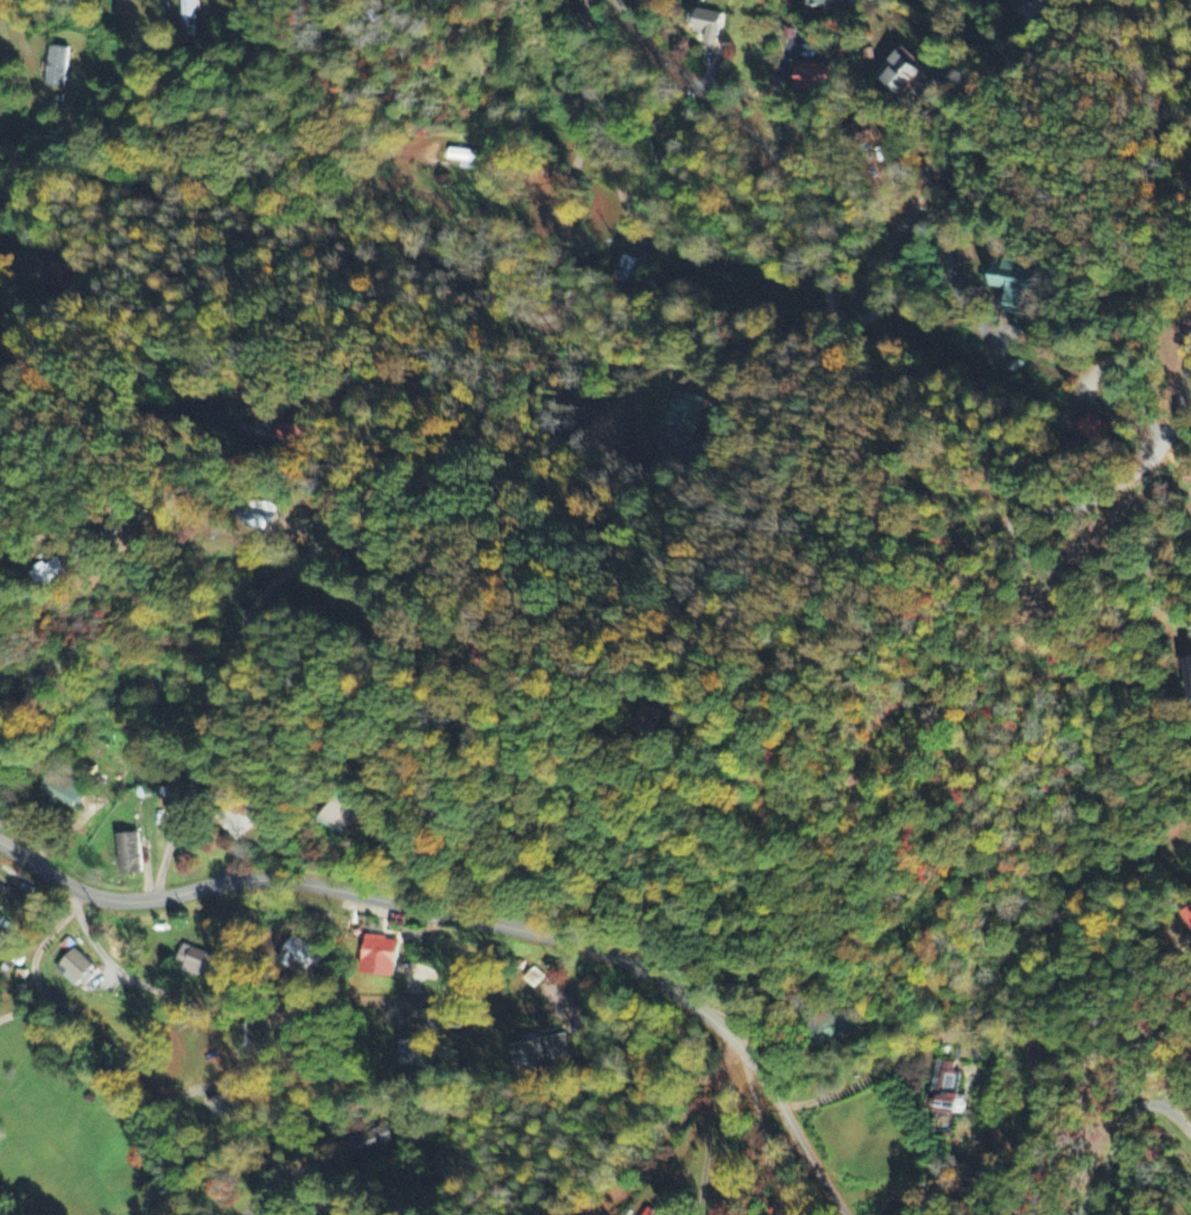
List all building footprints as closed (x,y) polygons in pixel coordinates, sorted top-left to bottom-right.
[(182,38),(196,37),(195,0),(194,0),(181,0),(182,38)] [(810,9),(838,2),(838,0),(808,0),(810,9)] [(703,35),(701,46),(713,48),(719,15),(694,10),(689,33),(703,35)] [(59,89),(66,50),(48,47),(41,86),(59,89)] [(920,73),(908,62),(912,58),(901,49),(877,74),(900,95),(920,73)] [(827,66),(796,67),(797,88),(828,87),(827,66)] [(459,162),(458,170),(472,171),(472,165),(481,165),(481,152),(445,152),(445,162),(459,162)] [(632,286),(640,261),(624,256),(616,280),(632,286)] [(68,288),(68,271),(78,271),(78,263),(45,261),(44,288),(68,288)] [(1004,291),(1001,314),(1022,317),(1025,296),(1032,297),(1035,272),(1015,269),(1016,265),(991,262),(987,288),(1004,291)] [(1107,431),(1090,414),(1075,428),(1092,445),(1107,431)] [(240,506),(239,528),(273,530),(275,508),(240,506)] [(28,574),(38,594),(66,579),(55,559),(28,574)] [(664,715),(641,705),(632,727),(655,737),(664,715)] [(74,809),(82,788),(45,773),(37,794),(74,809)] [(341,838),(359,809),(333,793),(315,822),(341,838)] [(237,843),(256,822),(236,804),(217,825),(237,843)] [(119,878),(140,875),(135,834),(114,837),(119,878)] [(1180,916),(1190,932),(1190,908),(1180,916)] [(397,942),(364,937),(358,975),(391,980),(397,942)] [(294,965),(312,974),(322,955),(288,938),(275,963),(291,971),(294,965)] [(174,963),(182,966),(181,971),(205,980),(213,958),(181,946),(174,963)] [(95,970),(73,950),(55,969),(77,989),(95,970)] [(857,1034),(849,1010),(812,1023),(821,1047),(857,1034)] [(952,1115),(957,1064),(934,1062),(929,1112),(952,1115)] [(358,1158),(391,1144),(383,1126),(350,1140),(358,1158)]
